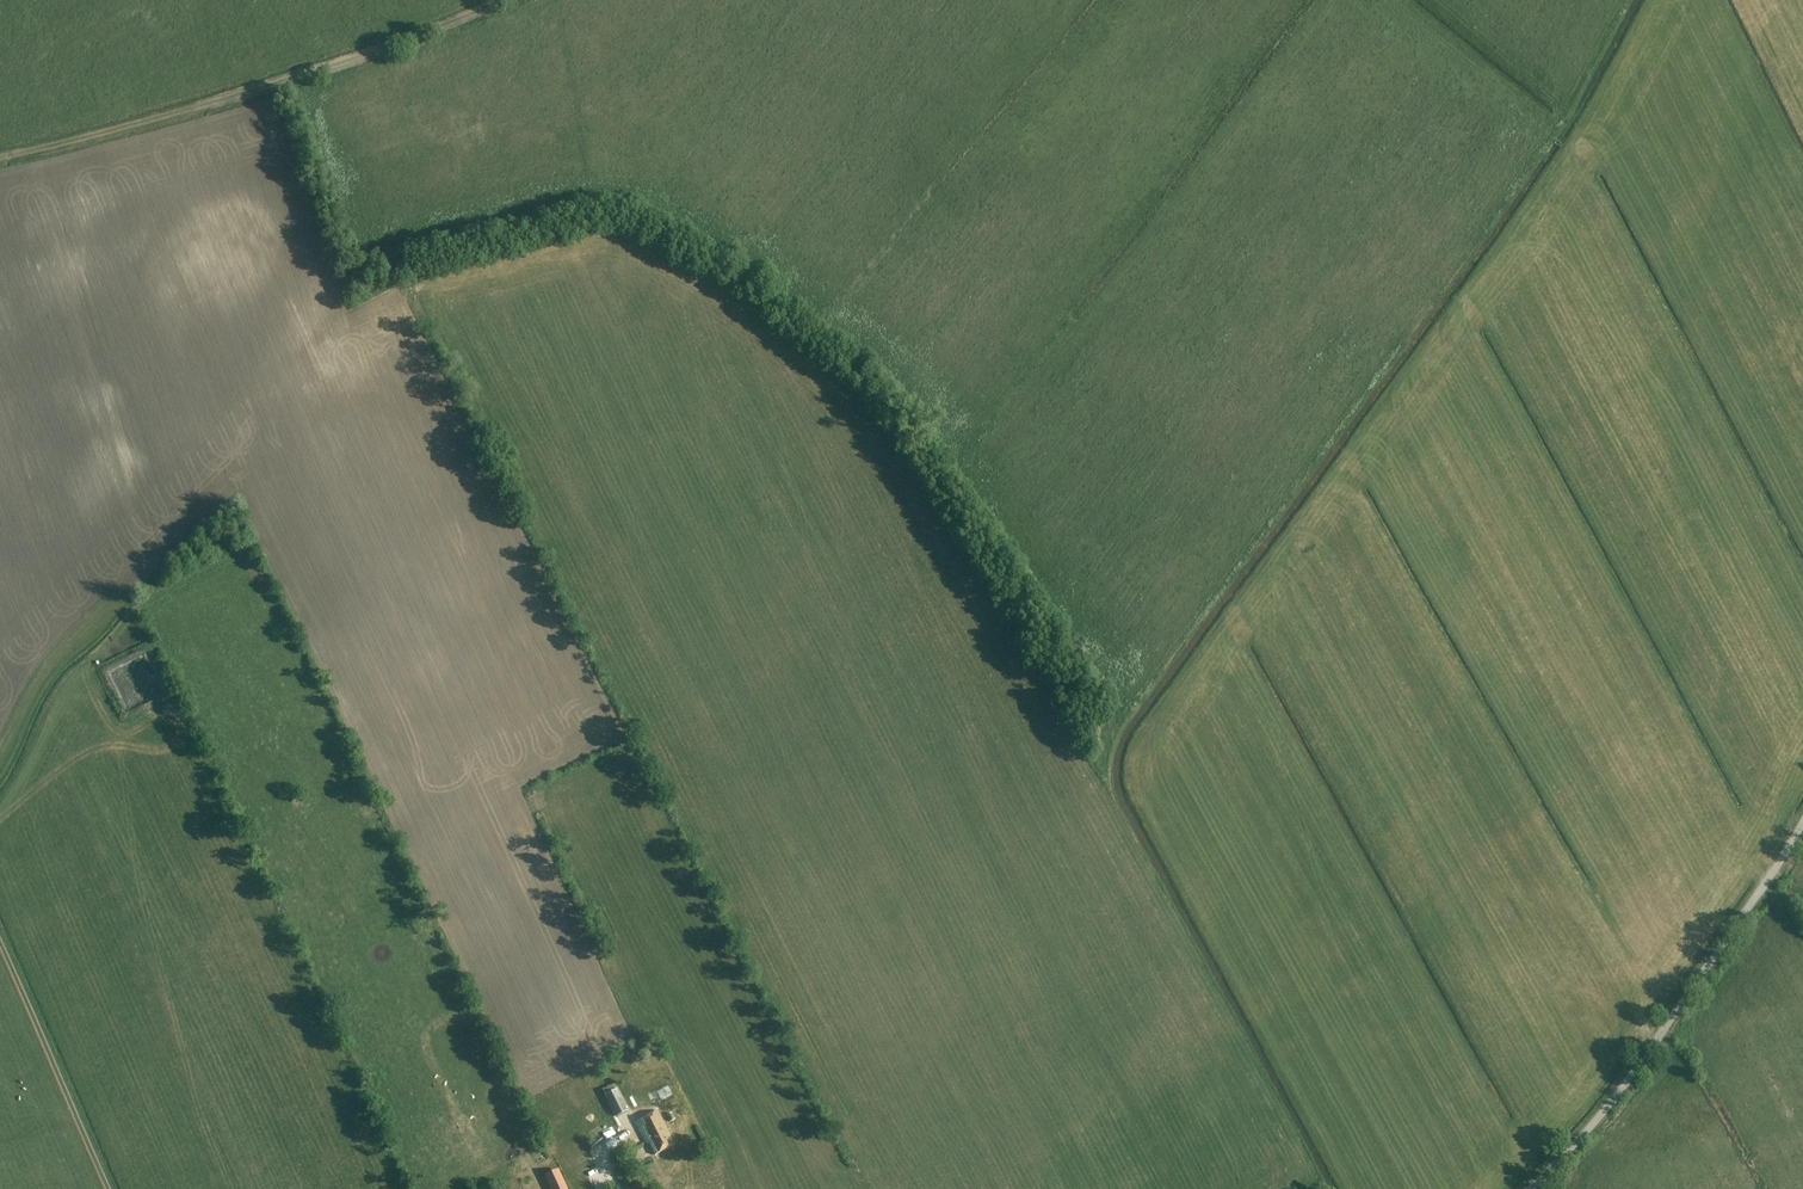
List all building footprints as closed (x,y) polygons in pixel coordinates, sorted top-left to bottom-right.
[(126,664),(135,696),(155,690),(145,659),(126,664)] [(102,671),(115,697),(130,690),(116,664),(102,671)] [(615,1118),(628,1111),(617,1089),(617,1090),(614,1084),(603,1090),(605,1095),(604,1096),(615,1118)] [(655,1155),(675,1145),(658,1111),(635,1122),(647,1145),(649,1144),(655,1155)] [(667,1116),(670,1122),(675,1119),(672,1113),(667,1116)] [(607,1185),(597,1163),(588,1167),(599,1188),(607,1185)]
